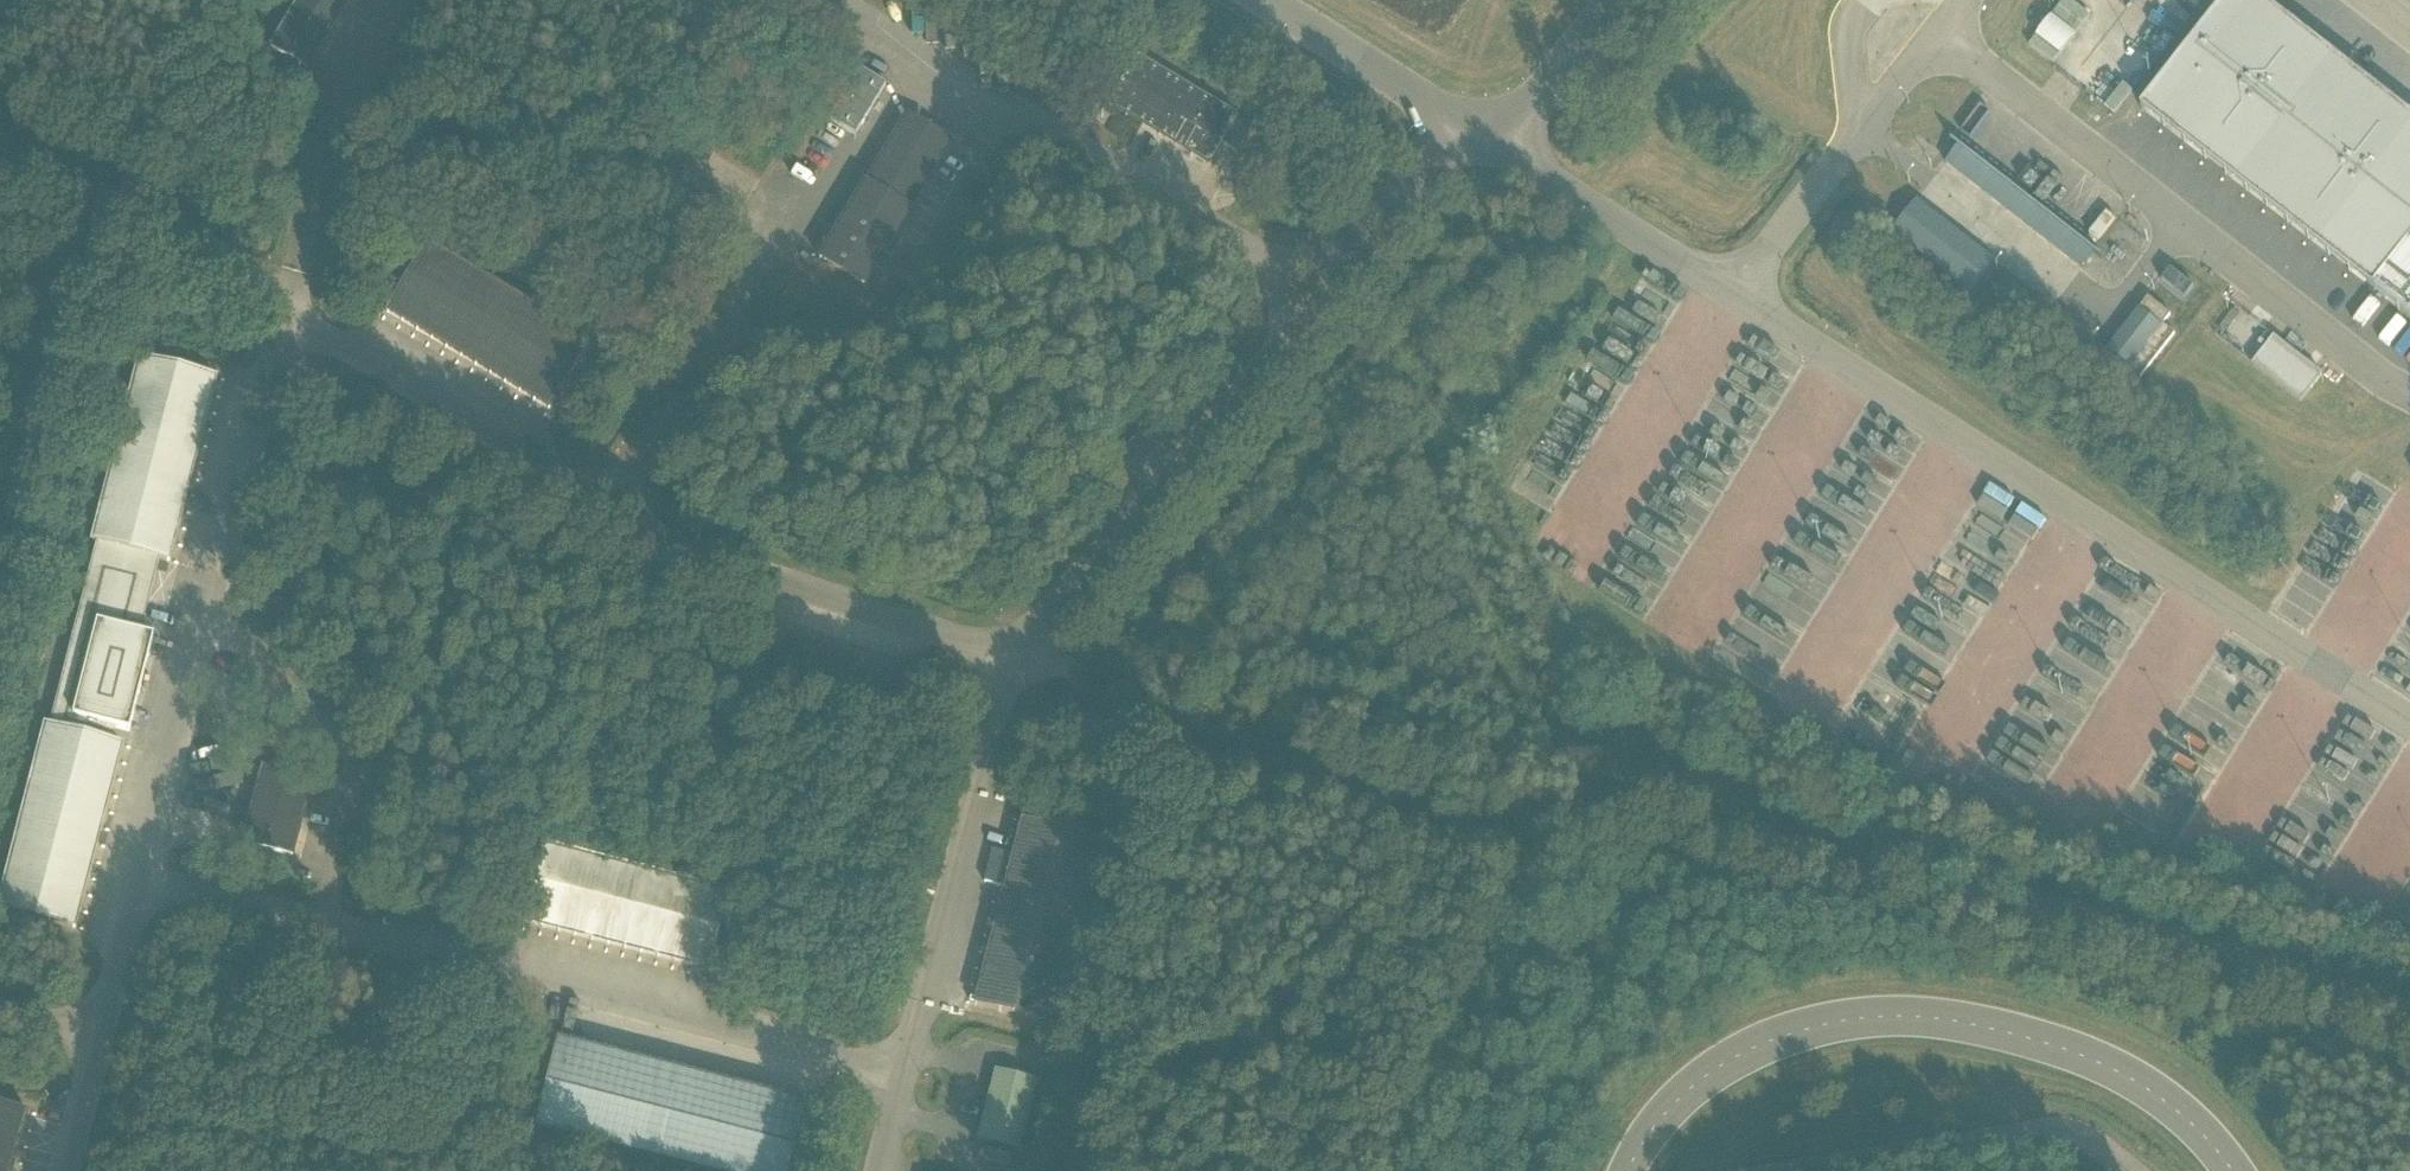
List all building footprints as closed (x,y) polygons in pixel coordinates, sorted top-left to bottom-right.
[(307,70),(349,0),(299,0),(271,48),(307,70)] [(1376,6),(1425,30),(1439,0),(1379,0),(1376,6)] [(2053,64),(2090,16),(2070,0),(2065,0),(2030,46),(2053,64)] [(2409,318),(2409,116),(2261,0),(2227,0),(2142,109),(2409,318)] [(2198,12),(2207,0),(2182,0),(2198,12)] [(1230,129),(1237,118),(1138,59),(1110,105),(1209,165),(1222,143),(1234,150),(1249,125),(1239,119),(1228,138),(1226,136),(1227,135),(1229,136),(1233,130),(1230,129)] [(1088,86),(1099,93),(1113,69),(1102,62),(1088,86)] [(2105,107),(2115,115),(2133,91),(2124,84),(2105,107)] [(889,245),(950,142),(907,116),(819,260),(864,286),(874,269),(882,274),(885,270),(892,258),(884,253),(887,248),(889,245)] [(696,155),(703,159),(709,150),(701,146),(696,155)] [(1917,200),(1892,232),(1973,294),(1997,264),(1917,200)] [(387,312),(549,410),(590,342),(428,244),(387,312)] [(2171,269),(2162,281),(2185,299),(2194,287),(2171,269)] [(2107,349),(2098,362),(2121,379),(2128,370),(2140,379),(2175,334),(2164,325),(2171,315),(2148,297),(2131,319),(2129,321),(2108,348),(2107,349)] [(2252,366),(2300,403),(2322,374),(2274,337),(2252,366)] [(0,901),(0,909),(75,929),(122,747),(122,745),(105,741),(108,729),(108,727),(126,731),(130,732),(130,730),(131,725),(133,720),(154,637),(141,634),(133,632),(134,625),(140,627),(151,584),(153,579),(154,573),(158,559),(160,559),(169,562),(170,560),(216,378),(139,358),(92,542),(97,543),(99,544),(96,554),(104,556),(103,559),(102,565),(101,570),(92,602),(84,600),(58,704),(56,708),(55,714),(52,727),(50,726),(45,725),(0,901)] [(244,844),(292,856),(313,780),(263,767),(244,844)] [(1099,841),(1094,840),(1096,830),(1085,827),(1082,837),(1022,821),(975,1005),(1052,1024),(1099,841)] [(524,923),(708,970),(728,893),(544,846),(524,923)] [(994,883),(997,884),(1005,886),(1012,857),(1001,854),(994,883)] [(534,1129),(697,1170),(790,1170),(807,1104),(557,1040),(534,1129)] [(995,1070),(977,1141),(1018,1152),(1037,1081),(995,1070)] [(28,1112),(0,1105),(0,1170),(12,1170),(28,1112)]
